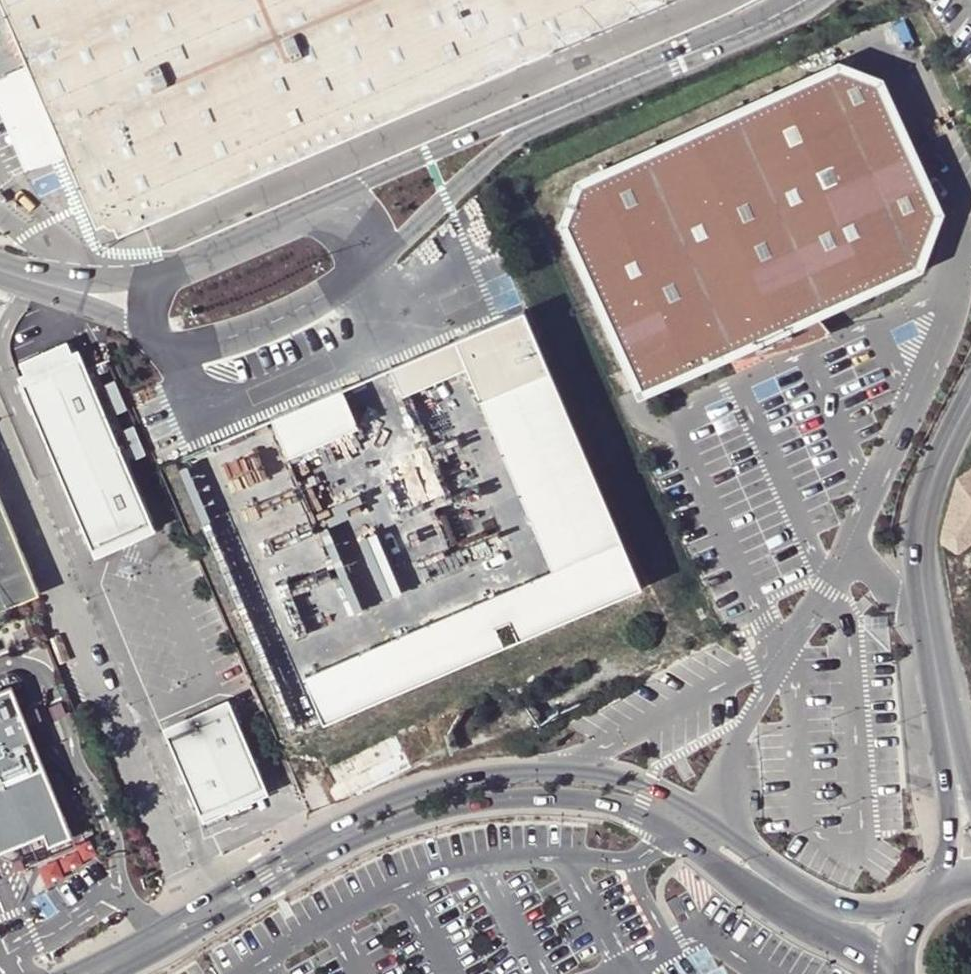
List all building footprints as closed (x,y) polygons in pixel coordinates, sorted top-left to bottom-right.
[(31,65),(69,153),(100,227),(107,224),(110,232),(119,229),(122,235),(276,170),(332,146),(672,0),(3,0),(31,65)] [(0,78),(0,99),(30,170),(54,159),(69,153),(31,65),(0,78)] [(916,263),(935,211),(877,83),(840,68),(582,186),(568,223),(643,387),(916,263)] [(276,170),(279,177),(336,153),(332,146),(276,170)] [(554,575),(304,681),(323,725),(643,589),(525,313),(388,372),(400,400),(467,372),(554,575)] [(83,358),(28,381),(94,545),(151,521),(83,358)] [(361,422),(345,385),(275,414),(290,452),(361,422)] [(940,541),(957,553),(970,542),(970,467),(958,477),(946,517),(940,541)] [(43,592),(0,489),(0,610),(43,592)] [(0,693),(0,853),(47,835),(51,846),(71,838),(13,688),(0,693)] [(230,708),(167,733),(200,814),(265,788),(230,708)]
